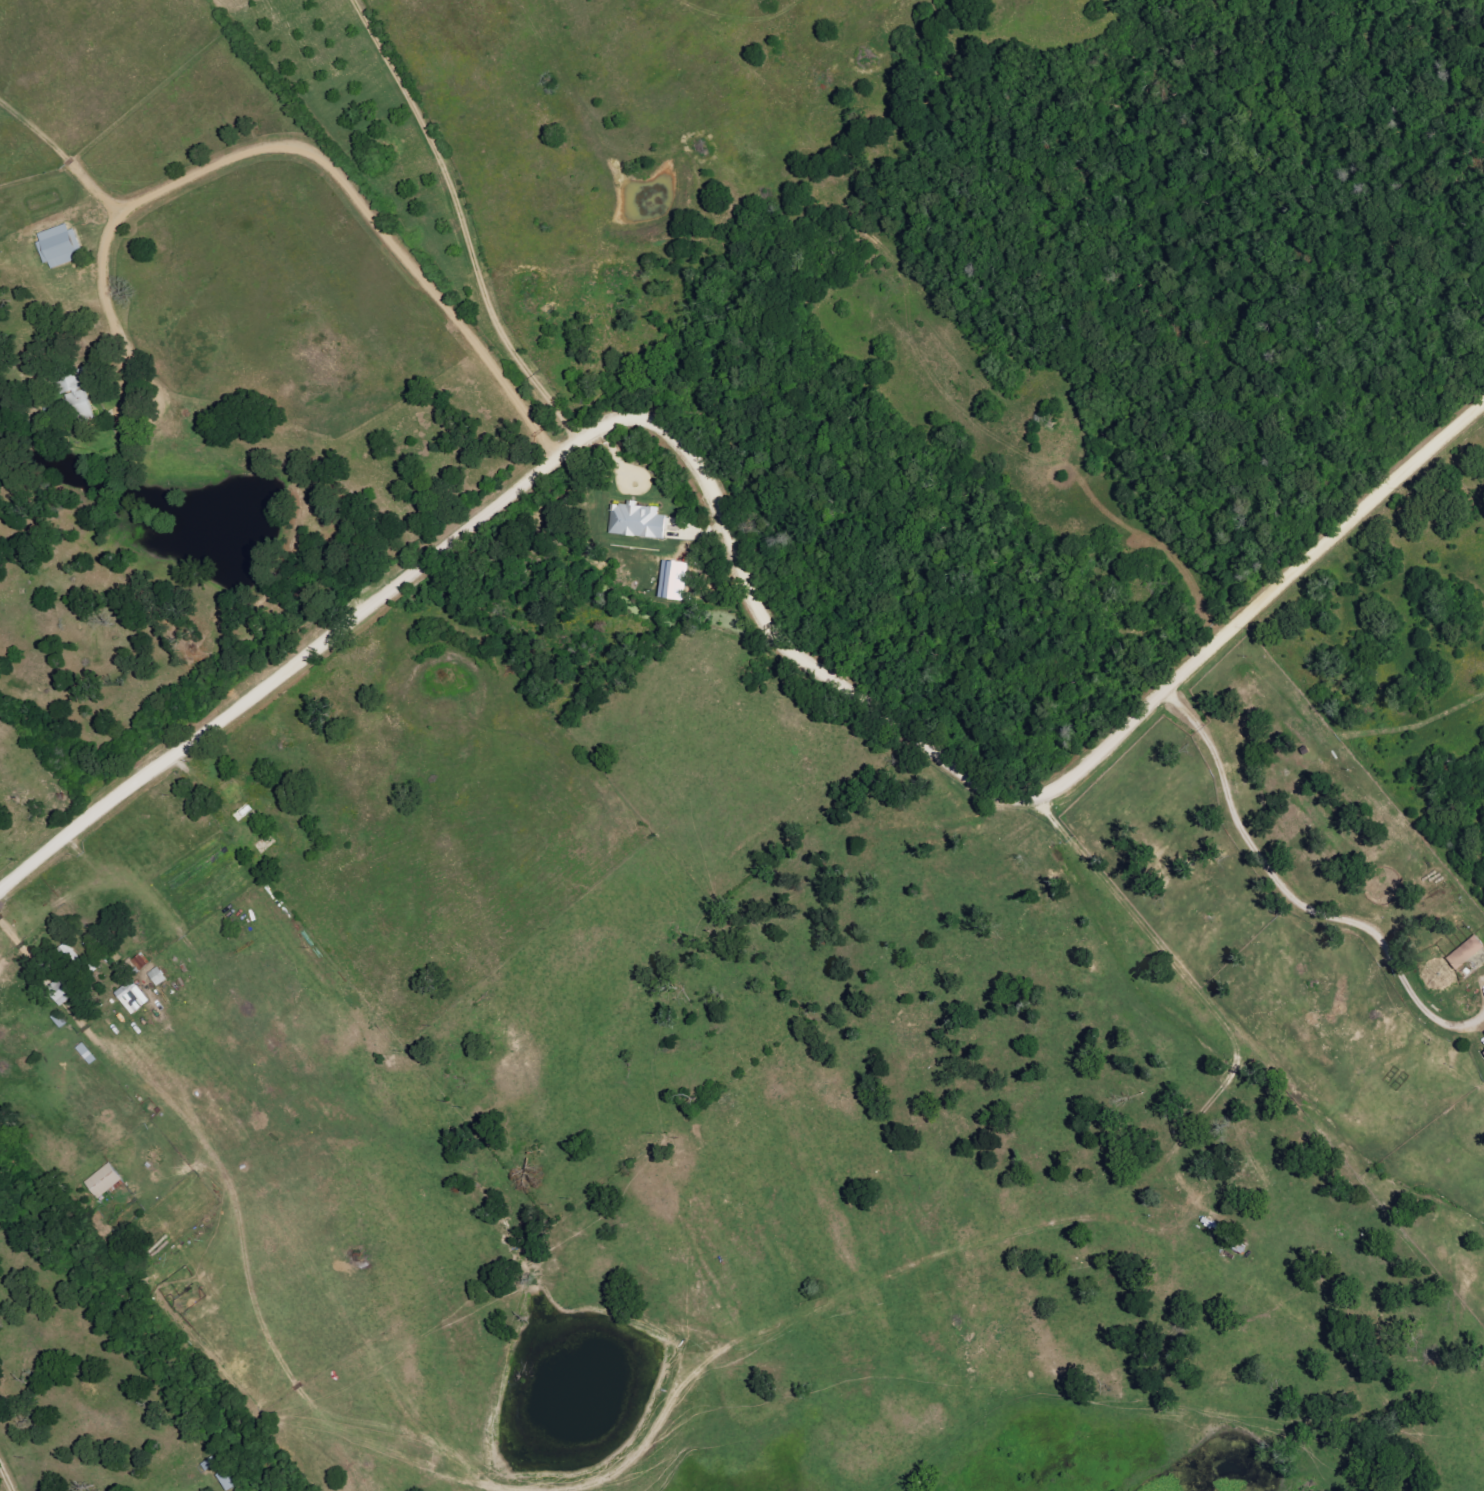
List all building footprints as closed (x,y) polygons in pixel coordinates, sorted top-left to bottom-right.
[(36,234),(48,270),(75,261),(72,254),(79,252),(70,223),(36,234)] [(663,540),(665,516),(657,515),(658,507),(625,504),(625,506),(612,505),(609,535),(663,540)] [(658,599),(684,601),(686,562),(660,561),(658,599)] [(1483,949),(1475,937),(1446,958),(1455,970),(1483,949)] [(68,972),(46,990),(61,1008),(92,982),(88,978),(94,973),(69,942),(54,954),(68,972)] [(150,962),(141,953),(131,961),(140,971),(150,962)] [(157,988),(166,979),(156,967),(147,976),(157,988)] [(114,994),(131,1016),(149,1002),(131,980),(114,994)] [(97,1201),(121,1181),(108,1164),(83,1184),(97,1201)]
